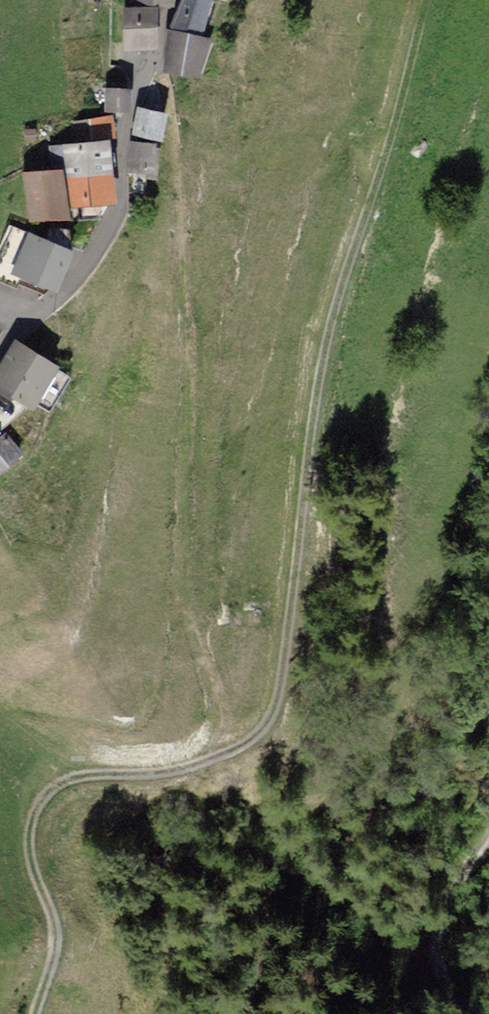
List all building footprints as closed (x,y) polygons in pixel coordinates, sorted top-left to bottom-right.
[(175,24),(202,30),(209,0),(184,0),(175,24)] [(155,9),(124,10),(126,46),(157,45),(155,9)] [(204,38),(170,33),(165,68),(200,73),(204,38)] [(129,91),(107,90),(106,108),(128,109),(129,91)] [(166,113),(140,107),(134,132),(161,138),(166,113)] [(110,117),(74,122),(76,140),(113,135),(110,117)] [(53,166),(67,165),(69,177),(109,173),(105,141),(50,147),(53,166)] [(156,143),(131,142),(129,170),(154,171),(156,143)] [(60,170),(25,175),(31,219),(66,215),(60,170)] [(112,201),(109,173),(69,177),(69,181),(72,206),(112,201)] [(15,220),(0,257),(11,261),(25,224),(15,220)] [(68,251),(31,236),(17,272),(54,287),(68,251)] [(17,342),(0,371),(0,385),(34,405),(57,365),(17,342)] [(5,437),(0,441),(0,471),(20,453),(5,437)]
